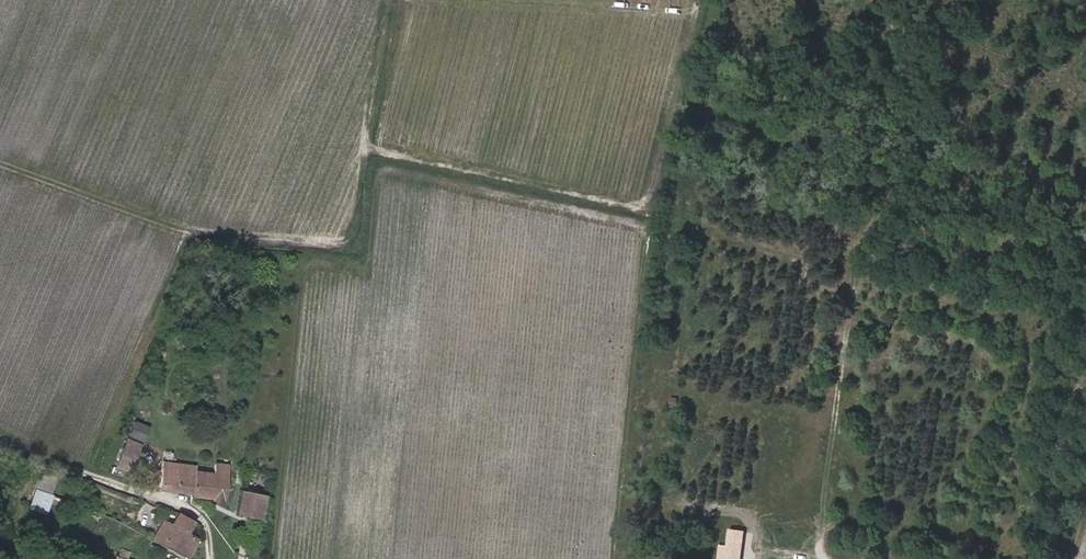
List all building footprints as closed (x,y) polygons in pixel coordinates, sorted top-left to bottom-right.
[(271,270),(264,270),(262,283),(270,283),(271,270)] [(146,440),(150,424),(134,420),(130,436),(146,440)] [(141,444),(128,439),(116,466),(129,472),(141,444)] [(192,493),(195,473),(196,466),(164,462),(160,489),(192,493)] [(214,475),(195,473),(192,493),(192,495),(212,498),(212,499),(225,501),(229,468),(229,465),(215,463),(214,475)] [(37,490),(51,495),(57,478),(43,473),(37,490)] [(51,495),(37,490),(32,506),(46,511),(51,495)] [(265,496),(241,491),(237,513),(260,518),(265,496)] [(171,525),(161,542),(188,557),(197,539),(188,534),(194,522),(178,513),(171,525)] [(161,542),(171,525),(162,520),(153,537),(161,542)] [(728,548),(743,550),(745,533),(730,531),(728,548)] [(728,548),(721,547),(719,558),(741,558),(743,550),(728,548)]
